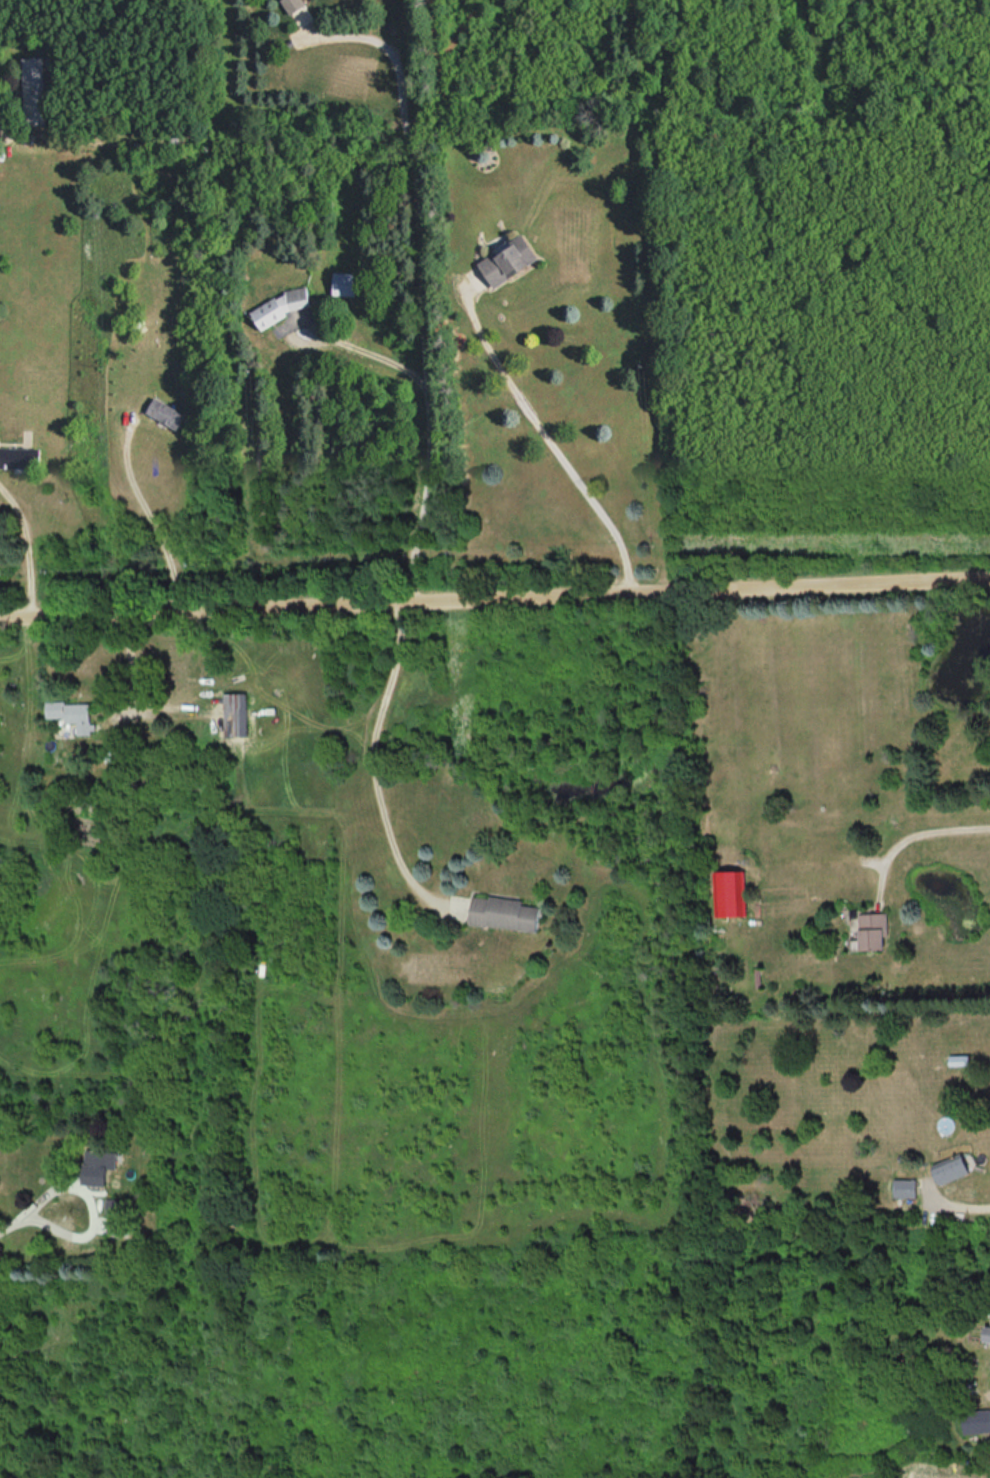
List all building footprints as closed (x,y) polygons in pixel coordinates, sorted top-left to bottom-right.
[(292,14),(307,4),(305,0),(283,0),(292,14)] [(46,123),(46,56),(25,56),(25,123),(46,123)] [(541,260),(526,233),(480,259),(496,286),(541,260)] [(357,272),(334,272),(334,295),(357,295),(357,272)] [(315,308),(310,288),(254,302),(259,322),(315,308)] [(147,412),(179,428),(188,412),(155,396),(147,412)] [(41,447),(0,447),(0,467),(41,467),(41,447)] [(250,735),(250,691),(227,691),(227,735),(250,735)] [(68,716),(67,721),(82,721),(82,733),(94,733),(94,700),(49,700),(49,716),(68,716)] [(749,870),(718,870),(718,916),(749,916),(749,870)] [(473,924),(542,930),(544,901),(475,896),(473,924)] [(858,949),(886,949),(886,911),(858,911),(858,949)] [(968,1054),(948,1054),(948,1064),(968,1064),(968,1054)] [(111,1184),(111,1167),(118,1167),(118,1149),(87,1149),(87,1184),(111,1184)] [(937,1183),(968,1173),(963,1157),(932,1166),(937,1183)] [(916,1178),(895,1178),(895,1194),(916,1194),(916,1178)] [(131,1198),(109,1198),(109,1233),(131,1233),(131,1198)] [(982,1324),(982,1341),(989,1341),(989,1324),(982,1324)] [(962,1431),(989,1432),(989,1409),(962,1409),(962,1431)]
